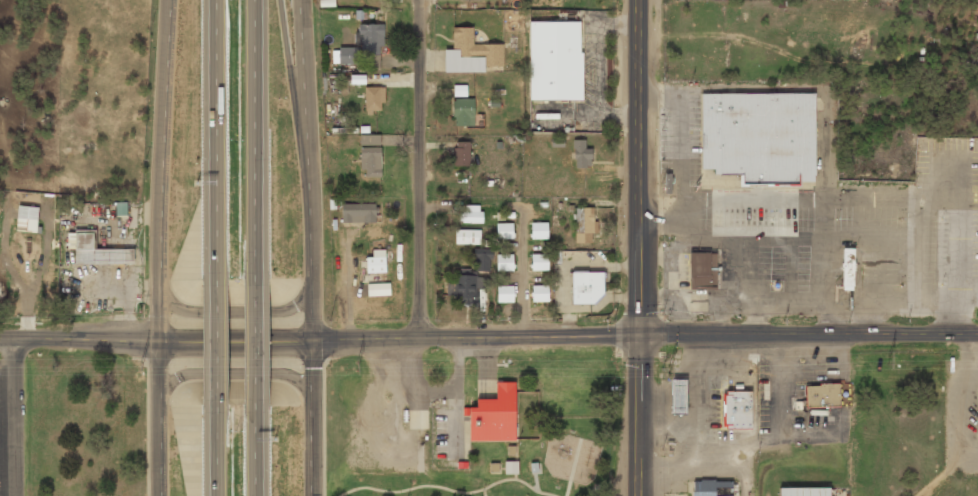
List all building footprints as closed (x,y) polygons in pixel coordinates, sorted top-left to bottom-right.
[(529,22),(529,100),(582,100),(582,53),(579,53),(579,22),(529,22)] [(359,26),(359,50),(338,50),(339,65),(357,65),(357,57),(366,57),(366,65),(382,65),(382,26),(359,26)] [(452,51),(444,51),(445,71),(503,71),(502,46),(473,46),(473,29),(452,29),(452,51)] [(466,85),(453,85),(453,96),(466,96),(466,85)] [(383,87),(364,87),(364,113),(383,113),(383,87)] [(700,93),(700,169),(712,169),(712,174),(739,174),(739,187),(798,187),(798,185),(814,185),(814,93),(700,93)] [(473,126),(473,100),(451,100),(451,126),(473,126)] [(380,178),(380,136),(360,136),(360,178),(380,178)] [(589,140),(573,140),(573,169),(589,169),(589,140)] [(453,167),(468,167),(468,142),(453,142),(453,167)] [(663,173),(664,193),(670,193),(670,182),(672,182),(672,178),(670,178),(670,173),(663,173)] [(115,216),(126,215),(126,202),(115,203),(115,216)] [(375,205),(341,205),(341,223),(375,223),(375,205)] [(464,224),(481,224),(481,207),(464,207),(464,224)] [(38,208),(18,208),(17,233),(37,233),(38,208)] [(575,244),(594,244),(594,208),(575,208),(575,244)] [(530,239),(547,239),(547,223),(530,223),(530,239)] [(512,239),(512,224),(496,224),(496,239),(512,239)] [(456,231),(456,244),(480,244),(480,231),(456,231)] [(132,251),(94,250),(94,233),(74,233),(74,265),(132,265),(132,251)] [(842,248),(841,290),(852,290),(853,248),(842,248)] [(385,273),(385,251),(373,251),(373,258),(366,258),(366,273),(385,273)] [(475,274),(454,274),(454,304),(476,304),(476,290),(487,290),(487,251),(475,252),(475,274)] [(688,252),(689,289),(716,289),(716,252),(688,252)] [(512,255),(497,255),(497,271),(512,271),(512,255)] [(547,271),(547,255),(531,255),(531,271),(547,271)] [(571,272),(571,304),(591,303),(603,293),(602,271),(571,272)] [(547,286),(531,286),(531,302),(547,302),(547,286)] [(497,287),(497,303),(513,303),(513,287),(497,287)] [(670,379),(670,414),(685,414),(685,379),(670,379)] [(495,382),(495,399),(476,399),(476,407),(468,407),(469,440),(515,440),(514,382),(495,382)] [(819,384),(819,386),(805,386),(805,407),(839,406),(838,383),(819,384)] [(725,391),(725,395),(723,395),(723,424),(725,424),(725,428),(751,428),(750,390),(725,391)] [(516,473),(516,462),(505,463),(505,474),(516,473)] [(700,481),(691,481),(691,495),(731,495),(731,481),(714,481),(714,479),(700,479),(700,481)] [(778,495),(828,495),(828,488),(778,488),(778,495)]
